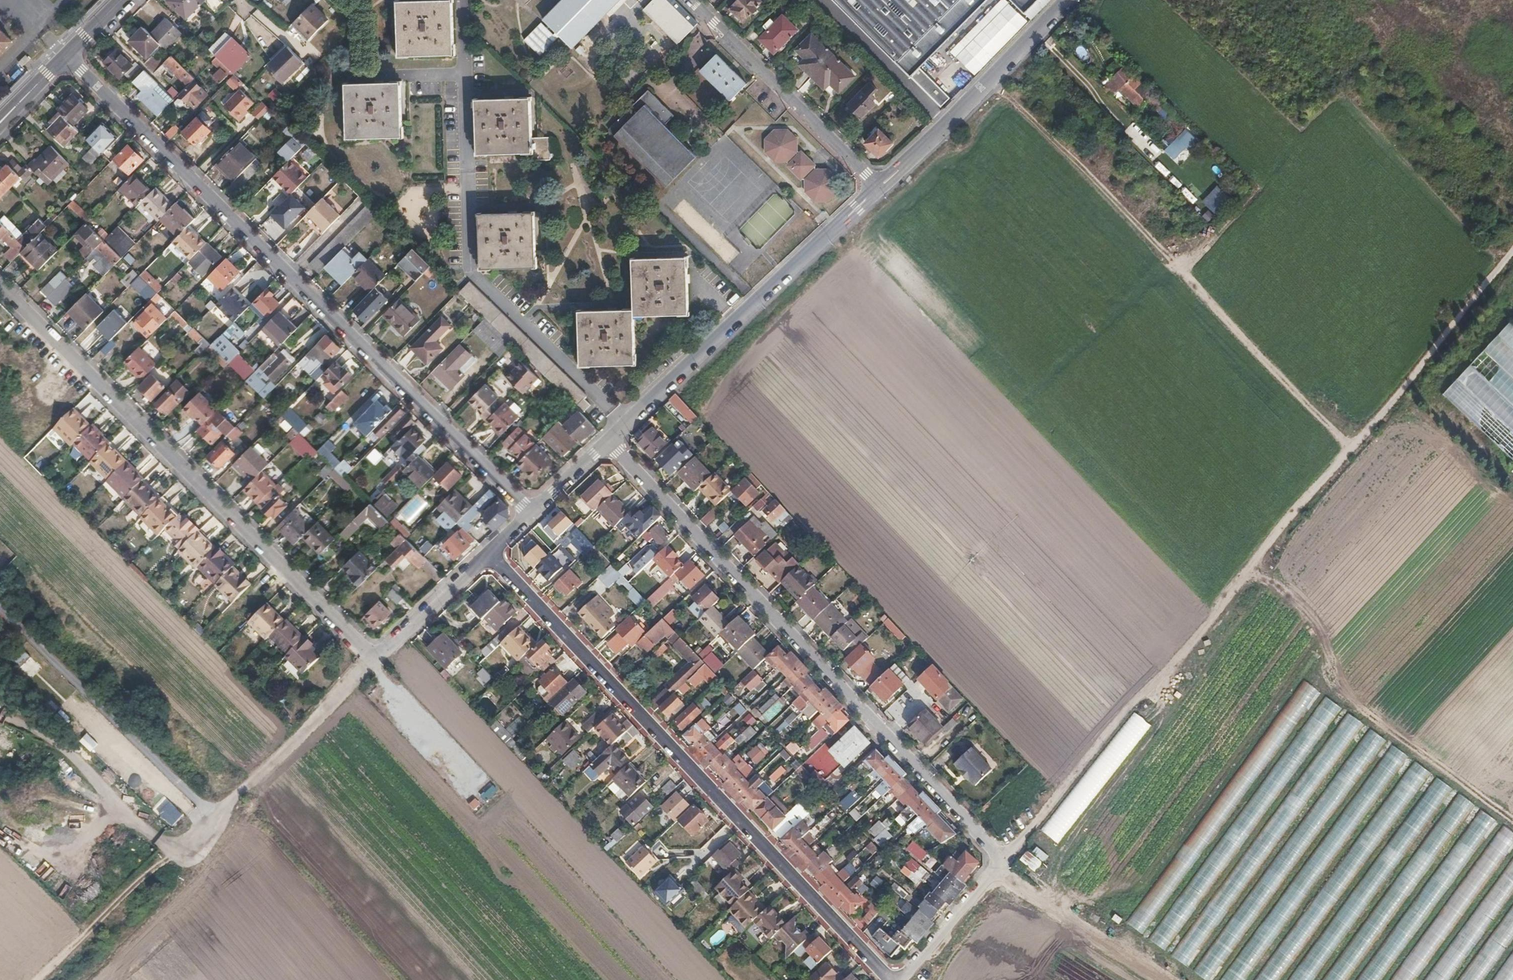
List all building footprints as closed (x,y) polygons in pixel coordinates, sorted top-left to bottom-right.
[(202,4),(198,0),(174,0),(171,3),(188,19),(202,4)] [(452,0),(398,2),(400,57),(454,55),(452,0)] [(621,0),(563,0),(562,2),(543,20),(571,48),(572,49),(592,29),(621,0)] [(685,11),(673,0),(653,0),(645,8),(677,40),(681,45),(700,26),(685,11)] [(744,22),(763,3),(760,0),(738,0),(729,9),(744,22)] [(911,77),(921,68),(989,0),(833,0),(911,77)] [(1010,1),(1025,15),(1040,0),(1011,0),(1010,1)] [(312,39),(329,21),(312,5),(295,23),(312,39)] [(262,7),(244,20),(261,43),(275,33),(286,47),(289,45),(262,7)] [(759,40),(773,53),(797,30),(783,16),(776,22),(772,19),(764,27),(767,31),(759,40)] [(181,33),(166,18),(151,34),(158,41),(160,43),(166,49),(181,33)] [(160,43),(158,41),(145,28),(133,40),(148,55),(160,43)] [(11,41),(0,30),(0,53),(11,41)] [(216,57),(234,40),(226,32),(209,50),(216,57)] [(812,76),(833,55),(812,34),(790,55),(812,76)] [(234,74),(251,57),(234,40),(216,57),(234,74)] [(291,75),(303,63),(287,48),(275,61),(291,75)] [(132,78),(141,68),(141,67),(136,62),(132,67),(117,52),(106,63),(121,78),(126,73),(132,78)] [(716,54),(699,71),(730,99),(730,100),(746,84),(746,83),(716,54)] [(196,78),(177,60),(172,55),(165,62),(165,63),(188,86),(196,78)] [(854,76),(833,55),(812,76),(833,98),(854,76)] [(17,63),(22,68),(29,60),(25,56),(17,63)] [(165,63),(165,62),(161,58),(156,62),(151,57),(145,63),(155,73),(165,63)] [(230,79),(234,74),(216,57),(212,62),(220,70),(214,76),(220,83),(227,76),(230,79)] [(951,98),(921,68),(911,77),(942,107),(951,98)] [(159,85),(145,71),(134,82),(143,91),(140,94),(160,114),(168,107),(153,91),(159,85)] [(1129,80),(1121,73),(1114,80),(1122,87),(1129,80)] [(234,88),(241,81),(234,74),(230,79),(227,81),(234,88)] [(1143,98),(1139,93),(1136,90),(1143,83),(1134,74),(1122,87),(1138,103),(1143,98)] [(847,103),(870,82),(866,78),(843,98),(847,103)] [(403,82),(347,84),(349,139),(405,137),(403,82)] [(208,95),(195,83),(182,96),(188,103),(189,101),(195,107),(208,95)] [(848,105),(864,122),(878,108),(873,103),(873,102),(870,98),(877,90),(870,83),(848,105)] [(174,100),(167,93),(159,85),(153,91),(168,107),(174,100)] [(179,95),(172,88),(167,93),(174,100),(179,95)] [(253,103),(240,89),(223,106),(237,119),(246,110),(253,103)] [(627,129),(618,138),(670,188),(700,157),(668,126),(677,117),(650,91),(620,122),(627,129)] [(83,116),(89,110),(83,105),(78,100),(74,95),(59,110),(60,111),(64,115),(80,131),(80,132),(90,122),(83,116)] [(531,97),(476,99),(478,154),(533,152),(534,159),(551,158),(550,135),(533,136),(531,97)] [(260,119),(270,110),(263,103),(253,113),(260,119)] [(1173,113),(1165,105),(1162,109),(1170,117),(1173,113)] [(1170,117),(1162,109),(1157,113),(1165,121),(1170,117)] [(239,122),(248,112),(246,110),(237,119),(239,122)] [(52,126),(64,115),(60,111),(49,122),(52,126)] [(65,146),(80,131),(64,115),(52,126),(49,130),(65,146)] [(211,131),(198,118),(183,132),(196,145),(201,141),(206,136),(211,131)] [(102,154),(118,138),(104,123),(87,139),(94,145),(102,154)] [(948,136),(955,130),(950,124),(943,130),(948,136)] [(169,140),(180,129),(176,125),(165,136),(169,140)] [(1135,125),(1132,128),(1158,153),(1162,149),(1135,125)] [(288,162),(305,144),(301,141),(288,127),(280,134),(286,141),(277,151),(288,162)] [(836,190),(836,177),(825,166),(812,167),(814,165),(799,150),(798,149),(797,151),(796,139),(786,128),(773,128),(763,139),(763,151),(773,162),(786,162),(784,163),(800,179),(802,177),(802,190),(813,201),(825,200),(836,190)] [(865,143),(879,157),(893,142),(879,129),(865,143)] [(948,136),(943,130),(940,133),(945,139),(948,136)] [(1191,151),(1200,141),(1191,132),(1184,139),(1180,135),(1165,150),(1175,160),(1188,147),(1191,151)] [(235,180),(256,159),(239,141),(220,159),(217,163),(235,180)] [(144,160),(128,144),(114,158),(114,159),(130,174),(144,160)] [(91,165),(102,154),(94,145),(83,157),(91,165)] [(50,186),(72,166),(54,147),(32,168),(34,170),(50,186)] [(303,159),(311,161),(313,152),(306,150),(303,159)] [(236,192),(263,165),(256,159),(235,180),(230,186),(236,192)] [(291,194),(306,179),(288,162),(273,177),(273,178),(279,184),(281,182),(286,186),(284,189),(290,195),(291,194)] [(1168,175),(1172,170),(1158,162),(1155,167),(1168,175)] [(32,168),(28,164),(26,167),(32,173),(34,170),(32,168)] [(32,173),(26,167),(22,170),(18,166),(15,170),(9,165),(0,174),(0,178),(10,188),(16,182),(18,184),(24,178),(26,178),(32,173)] [(152,192),(134,175),(120,189),(138,206),(141,203),(152,192)] [(1180,188),(1183,184),(1174,175),(1170,179),(1180,188)] [(10,188),(0,178),(0,198),(10,188)] [(1192,181),(1182,191),(1194,203),(1204,192),(1192,181)] [(175,205),(156,187),(152,192),(141,203),(159,220),(160,219),(175,205)] [(290,195),(270,216),(283,230),(305,208),(291,194),(290,195)] [(1222,195),(1212,208),(1220,213),(1230,200),(1222,195)] [(324,232),(340,216),(322,198),(319,201),(307,214),(318,224),(315,227),(322,234),(324,232)] [(91,218),(73,200),(73,201),(69,204),(86,223),(91,218)] [(356,202),(342,216),(348,223),(363,209),(356,202)] [(188,226),(194,220),(176,203),(175,205),(160,219),(178,236),(188,226)] [(341,251),(377,214),(368,206),(331,243),(309,265),(318,274),(325,267),(328,264),(341,251)] [(1209,222),(1215,216),(1210,210),(1203,215),(1209,222)] [(534,212),(480,214),(481,270),(535,269),(534,212)] [(40,233),(48,225),(40,217),(25,233),(6,214),(0,220),(0,221),(26,247),(40,233)] [(0,221),(0,237),(1,238),(3,236),(14,247),(12,249),(18,256),(23,251),(26,247),(0,221)] [(90,254),(104,240),(86,223),(75,235),(77,237),(81,232),(90,241),(86,245),(84,248),(90,254)] [(126,253),(136,244),(118,226),(104,240),(122,257),(126,253)] [(199,251),(207,242),(201,234),(198,237),(193,231),(188,226),(178,236),(174,240),(192,258),(199,251)] [(90,241),(81,232),(77,237),(86,245),(90,241)] [(41,269),(59,251),(40,233),(26,247),(23,251),(41,269)] [(70,241),(78,250),(83,245),(75,237),(70,241)] [(104,276),(122,257),(104,240),(90,254),(87,258),(91,262),(95,259),(98,262),(95,266),(104,276)] [(203,275),(222,256),(207,242),(199,251),(200,253),(191,262),(203,275)] [(431,267),(412,249),(397,264),(415,282),(431,267)] [(164,287),(150,273),(168,256),(163,251),(156,258),(140,275),(158,292),(164,287)] [(353,274),(366,261),(358,253),(350,261),(341,251),(328,264),(325,267),(343,285),(353,274)] [(222,291),(240,273),(226,259),(212,273),(208,277),(222,291)] [(371,292),(385,277),(367,259),(366,261),(353,274),(371,292)] [(638,315),(584,320),(589,375),(642,370),(638,323),(692,318),(687,263),(633,268),(638,315)] [(429,278),(435,272),(431,267),(424,273),(429,278)] [(48,297),(67,278),(68,276),(62,270),(42,290),(48,297)] [(175,284),(183,275),(179,271),(170,280),(175,284)] [(158,292),(140,275),(132,283),(150,301),(158,292)] [(56,305),(75,286),(67,278),(48,297),(56,305)] [(246,288),(239,281),(226,295),(224,297),(241,315),(254,302),(257,299),(251,293),(249,295),(245,290),(246,288)] [(586,396),(470,282),(458,293),(485,319),(512,345),(556,389),(564,397),(574,406),(575,408),(578,406),(584,399),(586,396)] [(280,304),(273,297),(275,295),(268,288),(266,290),(257,299),(254,302),(268,316),(280,304)] [(371,292),(353,310),(365,323),(388,301),(375,288),(371,292)] [(166,301),(158,292),(150,301),(154,305),(157,302),(161,306),(166,301)] [(88,328),(105,311),(87,293),(70,310),(88,328)] [(453,315),(465,308),(460,298),(447,305),(453,315)] [(421,320),(399,299),(386,312),(384,314),(386,317),(405,336),(421,320)] [(216,304),(212,300),(206,307),(210,310),(216,304)] [(152,333),(167,318),(157,308),(153,312),(150,310),(149,311),(148,309),(138,319),(152,333)] [(193,328),(175,310),(171,314),(189,332),(193,328)] [(267,331),(281,317),(278,313),(264,328),(267,331)] [(380,324),(386,317),(384,314),(377,321),(380,324)] [(120,331),(129,321),(125,317),(114,328),(118,333),(120,331)] [(195,329),(204,336),(213,324),(204,317),(195,329)] [(281,345),(296,331),(281,317),(267,331),(281,345)] [(411,350),(428,366),(442,351),(434,345),(452,327),(443,318),(411,350)] [(152,333),(138,319),(134,323),(148,338),(152,333)] [(501,356),(512,345),(485,319),(478,326),(492,340),(488,344),(501,356)] [(84,336),(98,350),(112,336),(98,322),(84,336)] [(1446,396),(1512,458),(1512,323),(1446,396)] [(492,340),(478,326),(474,330),(488,344),(492,340)] [(211,346),(193,328),(189,332),(207,350),(211,346)] [(267,344),(271,339),(262,330),(257,335),(267,344)] [(240,352),(223,334),(212,345),(211,346),(229,364),(237,355),(240,352)] [(341,348),(327,334),(318,342),(303,358),(307,363),(313,356),(317,360),(327,350),(334,356),(341,348)] [(463,372),(475,359),(460,344),(435,369),(434,370),(437,373),(450,387),(465,373),(463,372)] [(229,364),(211,346),(207,350),(225,368),(229,364)] [(157,365),(139,347),(126,360),(134,369),(132,371),(141,380),(157,365)] [(99,364),(108,355),(102,349),(93,358),(99,364)] [(276,381),(295,361),(284,351),(280,355),(276,352),(258,369),(269,380),(272,378),(276,381)] [(237,355),(229,364),(246,381),(250,377),(253,374),(241,361),(242,360),(237,355)] [(325,372),(336,361),(330,355),(319,366),(325,372)] [(354,375),(347,368),(345,370),(336,361),(325,372),(331,377),(325,383),(335,393),(354,375)] [(521,365),(507,379),(510,382),(517,389),(518,390),(523,395),(537,381),(521,365)] [(430,379),(437,373),(434,370),(427,377),(430,379)] [(141,387),(153,399),(166,386),(154,374),(141,387)] [(263,389),(250,377),(246,381),(264,398),(268,394),(263,389)] [(268,394),(276,386),(271,381),(263,389),(268,394)] [(479,417),(485,422),(487,420),(489,418),(493,413),(488,408),(497,397),(484,385),(467,403),(476,411),(478,409),(482,414),(479,417)] [(179,396),(172,389),(158,403),(169,413),(181,401),(178,398),(179,396)] [(563,402),(561,400),(564,397),(556,389),(551,394),(552,395),(547,401),(555,409),(563,402)] [(354,422),(379,397),(374,392),(350,418),(354,422)] [(204,424),(217,410),(200,393),(192,401),(183,410),(191,417),(194,413),(198,416),(197,417),(204,424)] [(336,410),(345,400),(338,394),(325,407),(331,413),(334,409),(336,410)] [(698,418),(694,413),(677,394),(670,400),(692,424),(698,418)] [(375,429),(397,407),(391,401),(378,414),(380,416),(378,417),(377,415),(369,423),(375,429)] [(223,429),(235,417),(225,407),(227,405),(224,403),(217,410),(204,424),(199,429),(214,443),(221,437),(221,435),(225,431),(223,429)] [(519,417),(504,403),(493,413),(489,418),(504,432),(519,417)] [(381,437),(404,413),(397,406),(397,407),(375,429),(374,430),(381,437)] [(292,426),(300,418),(290,408),(282,416),(290,424),(292,426)] [(90,428),(91,427),(73,409),(56,427),(73,445),(76,442),(90,428)] [(564,459),(595,427),(587,419),(582,414),(579,411),(573,417),(571,415),(568,418),(570,420),(566,424),(563,422),(565,420),(563,418),(543,438),(564,459)] [(320,425),(325,419),(319,413),(313,419),(320,425)] [(410,428),(415,424),(407,416),(392,432),(399,440),(410,428)] [(307,426),(300,418),(292,426),(300,433),(307,426)] [(504,432),(489,418),(487,420),(493,426),(497,429),(495,431),(501,436),(504,432)] [(238,424),(230,433),(234,437),(243,428),(238,424)] [(300,433),(292,426),(290,424),(283,432),(291,441),(300,433)] [(304,437),(313,428),(309,424),(307,426),(300,433),(304,437)] [(102,434),(93,425),(91,427),(90,428),(99,436),(102,434)] [(520,461),(535,446),(536,445),(518,427),(505,441),(513,449),(511,452),(520,461)] [(111,443),(102,434),(99,436),(90,428),(76,442),(94,460),(109,445),(111,443)] [(409,450),(413,454),(427,441),(416,429),(402,443),(404,446),(397,453),(402,457),(409,450)] [(668,446),(652,430),(639,444),(654,459),(655,459),(661,452),(668,446)] [(375,431),(369,436),(375,443),(381,438),(375,431)] [(304,437),(300,433),(291,441),(290,442),(305,456),(309,453),(314,447),(304,437)] [(215,462),(220,468),(236,453),(224,441),(209,456),(210,457),(208,458),(213,464),(215,462)] [(513,449),(505,441),(502,443),(511,452),(513,449)] [(664,455),(673,447),(670,444),(668,446),(661,452),(664,455)] [(127,462),(109,445),(94,460),(91,462),(109,480),(126,463),(127,462)] [(270,463),(253,446),(246,452),(235,463),(252,481),(270,463)] [(536,478),(552,462),(535,446),(520,461),(519,461),(536,478)] [(314,456),(318,452),(314,447),(309,453),(314,456)] [(336,459),(323,447),(319,452),(329,462),(331,465),(336,459)] [(686,462),(683,459),(687,454),(683,450),(679,454),(673,447),(664,455),(661,452),(655,459),(663,468),(666,465),(674,473),(686,462)] [(376,448),(367,457),(375,464),(384,455),(376,448)] [(437,473),(419,455),(407,467),(405,469),(423,486),(434,475),(437,473)] [(141,472),(129,460),(127,462),(126,463),(138,475),(141,472)] [(244,489),(234,499),(248,514),(255,506),(259,503),(261,500),(286,475),(271,461),(270,463),(252,481),(247,486),(255,493),(252,496),(244,489)] [(405,469),(407,467),(401,461),(384,479),(390,485),(405,469)] [(449,490),(463,476),(448,461),(437,473),(434,475),(449,490)] [(710,479),(693,461),(679,473),(696,492),(700,489),(710,479)] [(329,475),(335,468),(331,465),(329,462),(319,473),(324,479),(329,475)] [(126,498),(143,481),(138,475),(126,463),(109,480),(126,498)] [(674,473),(666,465),(663,468),(671,477),(674,473)] [(353,486),(335,468),(329,475),(347,492),(353,486)] [(289,504),(281,496),(282,494),(281,494),(294,481),(287,474),(286,475),(261,500),(269,507),(266,510),(272,516),(273,515),(276,511),(279,514),(289,504)] [(731,492),(714,475),(710,479),(700,489),(706,496),(708,494),(717,505),(731,492)] [(163,496),(145,478),(143,481),(161,498),(163,496)] [(612,494),(613,493),(600,480),(581,497),(595,511),(597,509),(612,494)] [(747,507),(760,495),(745,480),(732,491),(747,507)] [(161,498),(143,481),(126,498),(144,515),(160,500),(161,498)] [(458,521),(473,506),(456,489),(440,505),(457,522),(458,521)] [(497,495),(490,489),(486,493),(492,500),(497,495)] [(631,511),(625,505),(623,506),(620,502),(612,494),(597,509),(614,527),(631,511)] [(717,505),(708,494),(706,496),(716,506),(717,505)] [(384,495),(376,504),(388,516),(399,506),(393,499),(391,501),(384,495)] [(495,530),(509,518),(508,506),(500,499),(482,517),(495,530)] [(758,512),(766,504),(761,499),(753,507),(758,512)] [(165,530),(180,514),(173,507),(170,510),(160,500),(144,515),(143,517),(160,534),(165,530)] [(269,507),(261,500),(259,503),(266,510),(269,507)] [(575,505),(583,511),(587,506),(579,500),(575,505)] [(795,519),(776,500),(765,510),(779,524),(784,519),(789,524),(795,519)] [(384,527),(389,522),(371,504),(364,510),(382,528),(384,527)] [(469,523),(481,510),(475,504),(473,506),(458,521),(463,526),(468,531),(473,526),(469,523)] [(638,540),(662,517),(654,509),(654,508),(644,517),(635,507),(631,511),(614,527),(620,533),(626,529),(638,540)] [(720,520),(711,511),(700,521),(708,531),(720,520)] [(199,530),(201,529),(189,517),(187,520),(181,514),(180,514),(165,530),(176,541),(172,544),(179,551),(199,530)] [(304,536),(313,527),(299,514),(283,530),(296,544),(304,536)] [(347,539),(366,518),(361,514),(342,533),(347,539)] [(762,524),(754,517),(750,521),(758,529),(754,533),(760,541),(766,535),(772,540),(774,538),(762,524)] [(336,539),(318,521),(313,527),(304,536),(321,554),(336,539)] [(582,533),(589,526),(584,521),(577,528),(582,533)] [(725,521),(718,527),(724,534),(731,528),(725,521)] [(760,541),(754,533),(758,529),(750,521),(735,536),(740,541),(744,546),(749,551),(759,541),(760,541)] [(778,534),(766,521),(762,524),(774,538),(778,534)] [(406,539),(389,522),(384,527),(396,539),(392,544),(397,548),(406,539)] [(566,538),(577,528),(571,522),(560,533),(566,538)] [(669,535),(659,524),(650,532),(654,537),(661,544),(670,536),(669,535)] [(402,526),(397,530),(406,539),(410,535),(402,526)] [(455,559),(475,539),(468,531),(463,526),(443,546),(455,559)] [(582,533),(577,528),(566,538),(561,543),(565,548),(572,542),(585,555),(594,546),(582,533)] [(216,549),(209,542),(210,541),(199,530),(179,551),(197,568),(198,568),(200,565),(216,549)] [(561,543),(566,538),(560,533),(547,545),(553,551),(561,543)] [(361,550),(370,540),(365,534),(355,545),(358,548),(357,550),(359,552),(361,550)] [(423,538),(418,543),(425,551),(430,546),(423,538)] [(547,545),(540,538),(538,540),(545,548),(547,545)] [(423,556),(406,539),(397,548),(394,551),(398,554),(401,551),(416,565),(420,560),(423,556)] [(549,554),(553,551),(547,545),(545,548),(538,540),(524,554),(531,561),(530,563),(535,568),(536,567),(549,554)] [(754,557),(764,548),(759,541),(749,551),(754,557)] [(781,583),(798,567),(799,567),(786,553),(784,555),(775,545),(759,559),(769,570),(781,583)] [(676,558),(673,555),(675,553),(669,546),(667,548),(666,546),(657,555),(653,559),(670,577),(675,572),(683,565),(676,558)] [(236,565),(218,547),(216,549),(234,567),(236,565)] [(234,567),(216,549),(200,565),(218,583),(233,568),(234,567)] [(653,559),(657,555),(651,549),(634,566),(636,568),(633,570),(637,574),(653,559)] [(378,568),(361,550),(359,552),(345,566),(351,573),(355,577),(353,579),(360,586),(378,568)] [(434,555),(429,550),(423,556),(427,559),(428,560),(434,555)] [(383,571),(399,556),(398,554),(394,551),(390,555),(379,567),(383,571)] [(548,580),(562,567),(549,554),(536,567),(548,580)] [(438,583),(445,577),(428,560),(427,559),(424,562),(420,566),(438,583)] [(704,575),(689,559),(683,565),(675,572),(691,588),(704,575)] [(769,570),(759,559),(757,562),(767,572),(769,570)] [(629,567),(624,562),(616,569),(621,574),(625,570),(629,567)] [(621,574),(616,569),(612,564),(601,575),(611,586),(622,575),(621,574)] [(218,583),(200,565),(198,568),(216,585),(218,583)] [(811,588),(818,582),(811,574),(806,577),(798,567),(781,583),(798,601),(811,588)] [(234,602),(250,585),(233,568),(218,583),(216,585),(234,602)] [(633,578),(625,570),(621,574),(622,575),(628,582),(633,578)] [(557,584),(567,595),(582,582),(575,575),(569,581),(565,577),(557,584)] [(652,607),(674,586),(668,579),(646,600),(652,607)] [(720,600),(707,585),(699,593),(706,600),(703,603),(709,610),(714,605),(720,600)] [(405,600),(393,587),(386,595),(398,607),(405,600)] [(829,607),(811,588),(798,601),(797,602),(815,621),(829,607)] [(485,618),(502,602),(491,590),(472,608),(483,620),(485,618)] [(633,590),(628,596),(635,602),(641,596),(633,590)] [(176,601),(170,595),(166,599),(167,600),(172,605),(176,601)] [(683,611),(693,602),(688,596),(678,605),(681,609),(683,611)] [(595,598),(579,612),(603,638),(612,629),(605,621),(611,615),(595,598)] [(497,630),(512,616),(508,612),(513,608),(505,600),(502,602),(485,618),(497,630)] [(377,628),(391,614),(379,602),(365,616),(377,628)] [(285,621),(268,604),(250,622),(267,639),(271,636),(285,621)] [(187,613),(180,605),(176,609),(184,617),(187,613)] [(675,616),(681,609),(678,605),(671,611),(675,616)] [(722,632),(731,624),(714,605),(709,610),(699,619),(716,637),(722,632)] [(831,639),(847,624),(831,606),(829,607),(815,621),(831,639)] [(618,634),(635,619),(631,614),(614,630),(618,634)] [(884,623),(888,618),(885,614),(879,620),(883,624),(884,623)] [(757,634),(739,616),(731,624),(722,632),(740,650),(755,636),(757,634)] [(670,639),(677,633),(664,618),(648,633),(637,643),(646,652),(666,634),(670,639)] [(888,618),(884,623),(902,641),(906,637),(888,618)] [(297,629),(288,619),(285,621),(295,631),(297,629)] [(637,643),(648,633),(635,619),(618,634),(608,644),(617,654),(629,644),(632,647),(637,643)] [(866,640),(861,635),(864,633),(851,620),(847,624),(831,639),(848,656),(866,640)] [(305,637),(297,629),(295,631),(285,621),(271,636),(289,653),(305,637)] [(536,645),(519,627),(511,635),(503,642),(520,660),(536,645)] [(503,642),(511,635),(507,629),(493,642),(498,647),(503,642)] [(698,671),(706,664),(686,643),(677,633),(670,639),(669,640),(674,645),(691,663),(666,686),(667,687),(648,704),(655,711),(661,706),(674,693),(679,689),(687,682),(698,671)] [(316,644),(307,635),(305,637),(313,646),(314,646),(316,644)] [(444,635),(428,649),(446,668),(447,669),(463,654),(444,635)] [(767,657),(771,654),(755,636),(740,650),(738,652),(754,669),(767,657)] [(304,674),(320,658),(315,652),(311,648),(313,646),(305,637),(289,653),(286,656),(304,674)] [(659,658),(674,645),(669,640),(655,653),(659,658)] [(557,660),(548,650),(551,647),(544,641),(529,654),(529,656),(527,658),(527,661),(531,664),(524,671),(530,677),(540,668),(544,672),(557,660)] [(498,647),(493,642),(487,648),(492,653),(498,647)] [(866,643),(864,645),(847,661),(871,687),(889,670),(867,648),(869,647),(866,643)] [(704,658),(713,650),(708,645),(699,653),(704,658)] [(776,668),(790,655),(787,651),(785,653),(779,647),(767,659),(776,668)] [(14,664),(33,678),(43,666),(24,651),(14,664)] [(799,664),(801,662),(792,653),(790,655),(776,668),(774,670),(777,672),(781,668),(788,675),(799,664)] [(713,656),(707,661),(715,670),(721,665),(713,656)] [(956,689),(931,663),(923,672),(926,675),(920,680),(937,699),(941,696),(945,700),(956,689)] [(719,679),(706,664),(698,671),(705,679),(707,677),(713,684),(719,679)] [(808,674),(810,672),(805,667),(804,668),(799,664),(788,675),(789,676),(785,680),(792,688),(797,684),(808,674)] [(908,678),(895,664),(889,670),(901,684),(908,678)] [(566,682),(553,669),(548,674),(546,673),(543,676),(544,678),(541,681),(551,693),(545,699),(549,703),(555,696),(554,694),(566,682)] [(747,687),(759,673),(754,669),(742,683),(747,687)] [(889,670),(871,687),(874,691),(885,703),(903,686),(901,684),(889,670)] [(804,694),(816,683),(811,678),(812,677),(808,674),(797,684),(800,687),(799,689),(804,694)] [(755,688),(763,680),(759,677),(748,687),(752,691),(755,688)] [(563,715),(586,693),(573,679),(555,696),(549,703),(546,705),(551,711),(555,707),(563,715)] [(759,692),(767,685),(763,680),(755,688),(759,692)] [(683,694),(691,687),(687,682),(679,689),(683,694)] [(813,702),(825,691),(821,686),(820,687),(816,683),(804,694),(808,699),(810,698),(813,702)] [(526,691),(531,698),(539,692),(533,685),(526,691)] [(724,685),(720,689),(725,694),(729,690),(724,685)] [(945,707),(960,693),(956,689),(945,700),(942,704),(945,707)] [(822,711),(834,700),(831,697),(832,696),(826,690),(825,691),(813,702),(804,710),(810,716),(816,710),(818,712),(821,710),(822,711)] [(685,705),(674,693),(661,706),(670,716),(677,709),(679,711),(685,705)] [(909,727),(926,708),(909,693),(892,711),(909,727)] [(770,709),(782,698),(778,694),(762,710),(765,713),(770,709)] [(1344,708),(1326,696),(1148,939),(1166,951),(1344,708)] [(775,714),(782,708),(780,706),(786,701),(782,698),(770,709),(775,714)] [(842,710),(844,708),(838,702),(837,703),(834,700),(822,711),(824,713),(814,722),(821,729),(825,725),(842,710)] [(674,722),(682,730),(702,712),(697,707),(700,704),(697,701),(674,722)] [(493,720),(476,702),(472,706),(488,723),(489,724),(493,720)] [(734,708),(741,716),(748,710),(741,702),(734,708)] [(552,713),(546,707),(541,712),(547,718),(552,713)] [(763,715),(757,708),(753,711),(760,718),(763,715)] [(589,733),(607,716),(601,710),(583,726),(589,733)] [(719,721),(727,714),(724,710),(716,717),(719,721)] [(849,720),(844,714),(845,713),(842,710),(825,725),(834,735),(847,722),(849,720)] [(927,711),(910,727),(926,745),(939,733),(940,735),(945,731),(927,711)] [(547,718),(541,712),(537,716),(542,722),(547,718)] [(790,723),(799,716),(795,712),(787,719),(790,723)] [(794,727),(806,716),(802,712),(799,716),(790,723),(794,727)] [(750,713),(745,717),(752,725),(757,721),(750,713)] [(723,725),(731,717),(727,714),(719,721),(723,725)] [(1143,734),(1151,727),(1141,715),(1133,722),(1143,734)] [(624,735),(634,726),(627,719),(620,726),(610,717),(594,731),(610,748),(624,735)] [(706,734),(712,728),(704,718),(685,736),(690,741),(688,742),(692,747),(706,734)] [(582,735),(568,719),(550,735),(565,751),(582,735)] [(514,735),(521,729),(514,722),(508,728),(514,735)] [(747,741),(758,731),(752,725),(748,729),(737,740),(740,743),(745,739),(747,741)] [(629,740),(639,732),(634,726),(624,735),(629,740)] [(831,751),(845,766),(870,743),(856,728),(831,751)] [(945,731),(941,735),(950,744),(956,739),(947,729),(945,731)] [(1370,729),(1193,972),(1204,979),(1214,979),(1388,741),(1370,729)] [(809,751),(826,735),(820,730),(806,743),(804,745),(809,751)] [(939,733),(926,745),(928,747),(940,735),(939,733)] [(701,756),(713,744),(707,737),(708,736),(706,734),(692,747),(690,749),(696,755),(698,753),(701,756)] [(732,737),(722,747),(725,751),(736,742),(732,737)] [(525,755),(510,739),(506,742),(517,754),(521,759),(525,755)] [(762,749),(768,744),(765,740),(750,754),(754,757),(762,749)] [(794,754),(801,748),(794,741),(787,747),(794,754)] [(722,753),(723,752),(721,750),(720,751),(713,744),(701,756),(704,760),(702,761),(707,767),(709,765),(722,753)] [(1394,744),(1222,979),(1248,979),(1411,756),(1394,744)] [(629,760),(616,746),(611,750),(609,749),(606,752),(602,755),(603,757),(598,762),(605,769),(610,764),(617,772),(629,760)] [(602,755),(606,752),(601,747),(596,752),(595,754),(594,755),(590,751),(585,756),(593,764),(602,755)] [(965,778),(983,761),(970,749),(954,764),(961,772),(960,774),(965,778)] [(757,761),(766,754),(762,750),(754,757),(757,761)] [(871,773),(888,757),(884,753),(882,755),(877,750),(856,769),(865,779),(871,773)] [(563,761),(571,769),(582,759),(575,751),(563,761)] [(720,773),(732,761),(726,755),(725,756),(722,753),(709,765),(713,769),(715,767),(720,773)] [(885,777),(896,767),(894,765),(895,762),(889,756),(888,757),(871,773),(879,781),(884,776),(885,777)] [(457,767),(467,779),(479,770),(469,757),(457,767)] [(726,783),(739,771),(735,768),(737,767),(732,761),(720,773),(724,777),(722,779),(726,783)] [(978,790),(995,775),(983,761),(965,778),(969,783),(971,782),(978,790)] [(1416,761),(1256,979),(1282,979),(1433,772),(1416,761)] [(735,793),(748,781),(746,779),(754,771),(747,763),(739,771),(726,783),(724,785),(729,791),(731,789),(735,793)] [(630,797),(646,782),(629,764),(620,773),(613,779),(630,797)] [(906,776),(907,775),(901,769),(900,771),(896,767),(885,777),(886,779),(876,789),(884,797),(894,787),(906,776)] [(775,779),(782,772),(779,769),(771,776),(775,779)] [(1057,843),(1106,783),(1091,770),(1042,830),(1057,843)] [(824,781),(815,771),(811,774),(820,785),(824,781)] [(744,801),(765,782),(757,774),(749,782),(748,781),(735,793),(738,796),(736,798),(741,804),(744,801)] [(912,787),(907,781),(909,780),(906,776),(894,787),(897,790),(895,792),(901,798),(912,787)] [(854,790),(862,782),(858,778),(850,786),(854,790)] [(1437,778),(1289,979),(1315,979),(1455,789),(1437,778)] [(668,796),(678,787),(672,781),(662,790),(668,796)] [(754,809),(768,796),(774,790),(766,781),(765,782),(744,801),(747,805),(749,804),(754,809)] [(481,797),(488,802),(497,790),(490,785),(481,797)] [(910,805),(922,793),(919,789),(916,791),(912,787),(901,798),(905,802),(907,801),(910,805)] [(662,807),(675,820),(690,806),(677,792),(662,807)] [(919,814),(930,804),(928,801),(930,799),(923,792),(922,793),(910,805),(900,815),(909,824),(919,814)] [(1460,794),(1324,979),(1350,979),(1477,806),(1460,794)] [(788,817),(768,796),(754,809),(782,839),(795,827),(786,818),(788,817)] [(854,803),(847,796),(839,803),(847,810),(854,803)] [(618,815),(631,828),(649,811),(637,797),(618,815)] [(875,812),(883,804),(879,801),(876,804),(871,808),(875,812)] [(939,812),(941,811),(939,809),(934,804),(933,805),(931,803),(930,804),(919,814),(926,821),(925,822),(927,824),(928,823),(939,812)] [(709,820),(695,805),(680,819),(693,835),(709,820)] [(836,807),(833,811),(837,816),(841,812),(836,807)] [(863,816),(855,808),(849,813),(857,822),(863,816)] [(1482,809),(1358,979),(1384,979),(1500,821),(1482,809)] [(943,816),(939,812),(928,823),(931,826),(930,828),(935,834),(943,843),(961,832),(954,824),(951,827),(942,818),(943,816)] [(824,817),(825,816),(821,813),(813,820),(817,824),(821,820),(824,817)] [(887,827),(895,819),(890,815),(883,823),(887,827)] [(808,832),(811,829),(802,820),(795,827),(782,839),(788,845),(787,847),(789,850),(808,832)] [(1503,826),(1390,979),(1416,979),(1512,848),(1512,832),(1503,826)] [(611,833),(618,840),(625,834),(619,827),(611,833)] [(834,843),(843,835),(838,831),(831,839),(834,843)] [(808,832),(789,850),(787,852),(796,861),(798,859),(810,847),(809,846),(815,840),(808,832)] [(889,839),(881,832),(879,834),(874,839),(881,847),(889,839)] [(908,842),(912,838),(908,834),(900,842),(904,845),(908,842)] [(838,846),(846,839),(843,835),(834,843),(838,846)] [(625,863),(643,847),(638,841),(620,856),(625,863)] [(928,853),(921,848),(913,841),(907,850),(922,862),(928,853)] [(878,850),(870,842),(865,848),(872,856),(878,850)] [(736,859),(741,855),(731,844),(716,858),(725,868),(720,873),(725,878),(735,869),(740,864),(736,859)] [(807,869),(824,853),(816,845),(812,849),(810,847),(798,859),(802,864),(800,865),(805,871),(807,869)] [(1049,867),(1045,863),(1050,856),(1036,845),(1022,861),(1041,877),(1049,867)] [(645,848),(628,863),(641,878),(658,863),(645,848)] [(851,860),(859,852),(855,849),(847,856),(851,860)] [(829,865),(833,861),(825,852),(824,853),(807,869),(810,872),(811,871),(817,876),(829,865)] [(966,878),(977,865),(964,855),(961,858),(957,854),(945,868),(964,883),(968,879),(966,878)] [(926,865),(932,869),(938,861),(931,856),(926,865)] [(1425,979),(1451,979),(1512,895),(1512,859),(1425,979)] [(925,872),(910,860),(904,867),(919,879),(925,872)] [(45,864),(37,872),(52,889),(61,881),(45,864)] [(837,873),(829,865),(817,876),(821,881),(819,883),(823,886),(837,873)] [(919,879),(904,867),(900,871),(915,884),(919,879)] [(843,882),(850,876),(842,868),(837,873),(823,886),(821,888),(827,895),(829,893),(832,895),(844,883),(843,882)] [(964,883),(945,868),(938,878),(943,882),(956,892),(956,893),(959,889),(961,891),(966,884),(964,883)] [(749,891),(741,883),(739,880),(743,877),(735,869),(725,878),(716,888),(733,906),(749,892),(749,891)] [(669,907),(687,890),(672,875),(655,891),(669,907)] [(858,889),(864,883),(856,875),(846,885),(844,883),(832,895),(836,900),(834,901),(839,907),(841,905),(853,893),(858,889)] [(708,894),(692,877),(686,882),(702,900),(705,898),(708,894)] [(956,892),(943,882),(942,884),(938,881),(932,889),(935,892),(948,902),(950,904),(955,898),(953,897),(956,892)] [(899,886),(894,882),(891,886),(896,891),(899,886)] [(907,893),(899,886),(896,891),(904,897),(907,893)] [(858,896),(862,892),(858,889),(853,893),(857,897),(858,896)] [(901,902),(904,897),(896,891),(893,895),(901,902)] [(763,913),(756,906),(752,903),(756,899),(749,892),(733,906),(729,910),(747,928),(754,921),(763,913)] [(945,906),(948,902),(935,892),(933,894),(931,893),(925,900),(938,911),(944,905),(945,906)] [(864,901),(858,896),(857,897),(853,893),(841,905),(844,909),(846,908),(851,914),(852,913),(855,916),(859,912),(856,909),(864,901)] [(938,911),(925,900),(921,905),(922,907),(920,910),(933,921),(936,917),(935,916),(938,911)] [(876,914),(880,909),(872,903),(864,911),(867,914),(873,918),(876,914)] [(891,912),(883,905),(880,909),(888,916),(891,912)] [(1459,979),(1485,979),(1512,941),(1512,905),(1459,979)] [(788,924),(770,906),(763,913),(754,921),(771,939),(775,935),(788,924)] [(888,916),(880,909),(876,914),(884,921),(888,916)] [(920,910),(919,909),(917,912),(918,913),(912,920),(924,930),(926,928),(928,929),(934,922),(933,921),(920,910)] [(869,923),(873,918),(867,914),(862,919),(868,924),(869,923)] [(801,945),(811,936),(806,931),(803,934),(799,934),(795,930),(796,922),(793,919),(788,924),(775,935),(782,943),(785,943),(789,947),(789,955),(790,956),(801,945)] [(922,933),(924,930),(912,920),(906,927),(905,926),(902,929),(903,929),(916,940),(918,942),(924,935),(922,933)] [(916,940),(903,929),(901,934),(898,932),(894,938),(906,949),(911,944),(912,945),(916,940)] [(818,963),(832,951),(819,937),(817,939),(813,935),(811,936),(801,945),(818,963)] [(1493,979),(1512,979),(1512,952),(1493,979)] [(844,979),(838,973),(836,975),(826,964),(809,979),(810,979),(843,979),(844,979)]
